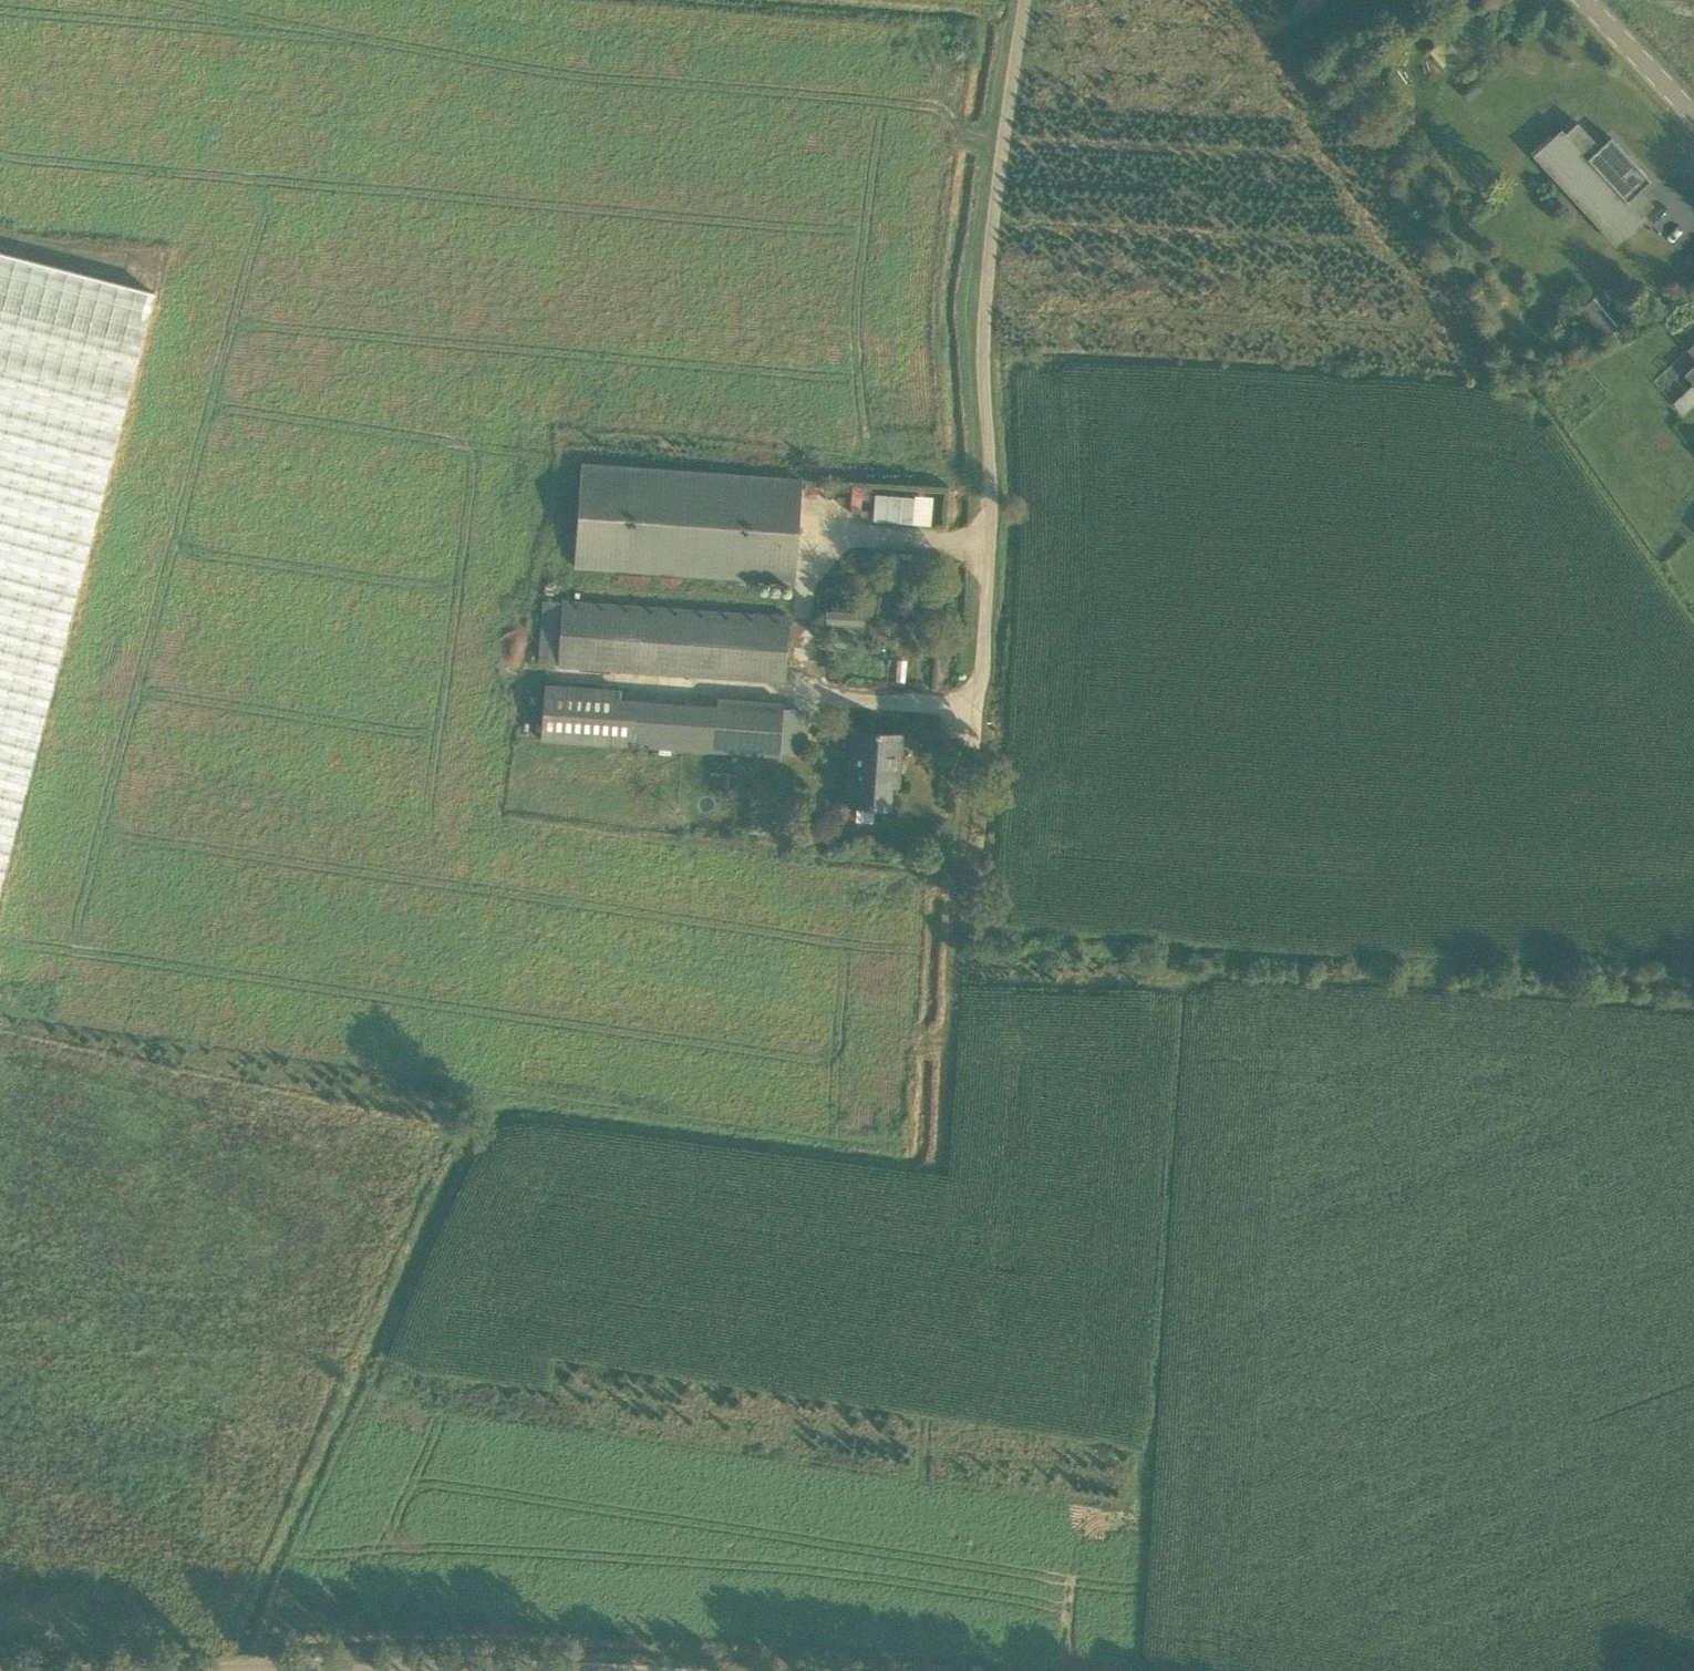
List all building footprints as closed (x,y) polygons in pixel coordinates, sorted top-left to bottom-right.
[(1629,157),(1611,137),(1556,189),(1574,208),(1589,194),(1593,198),(1609,183),(1627,202),(1636,194),(1637,196),(1641,192),(1640,191),(1651,181),(1635,164),(1633,166),(1627,159),(1629,157)] [(75,603),(155,293),(0,253),(0,892),(75,603)] [(1598,294),(1574,313),(1596,342),(1621,323),(1598,294)] [(1692,384),(1672,402),(1682,413),(1693,402),(1693,366),(1684,375),(1692,384)] [(802,478),(581,463),(574,568),(795,583),(802,478)] [(873,520),(913,523),(915,496),(875,493),(873,520)] [(785,681),(790,618),(544,600),(540,664),(785,681)] [(826,610),(826,624),(865,626),(866,612),(826,610)] [(744,719),(735,718),(736,706),(654,700),(654,709),(619,706),(621,689),(545,683),(540,741),(601,745),(600,763),(632,766),(634,746),(780,756),(783,703),(746,700),(744,719)] [(850,805),(889,808),(892,772),(898,773),(901,735),(855,731),(850,805)]
